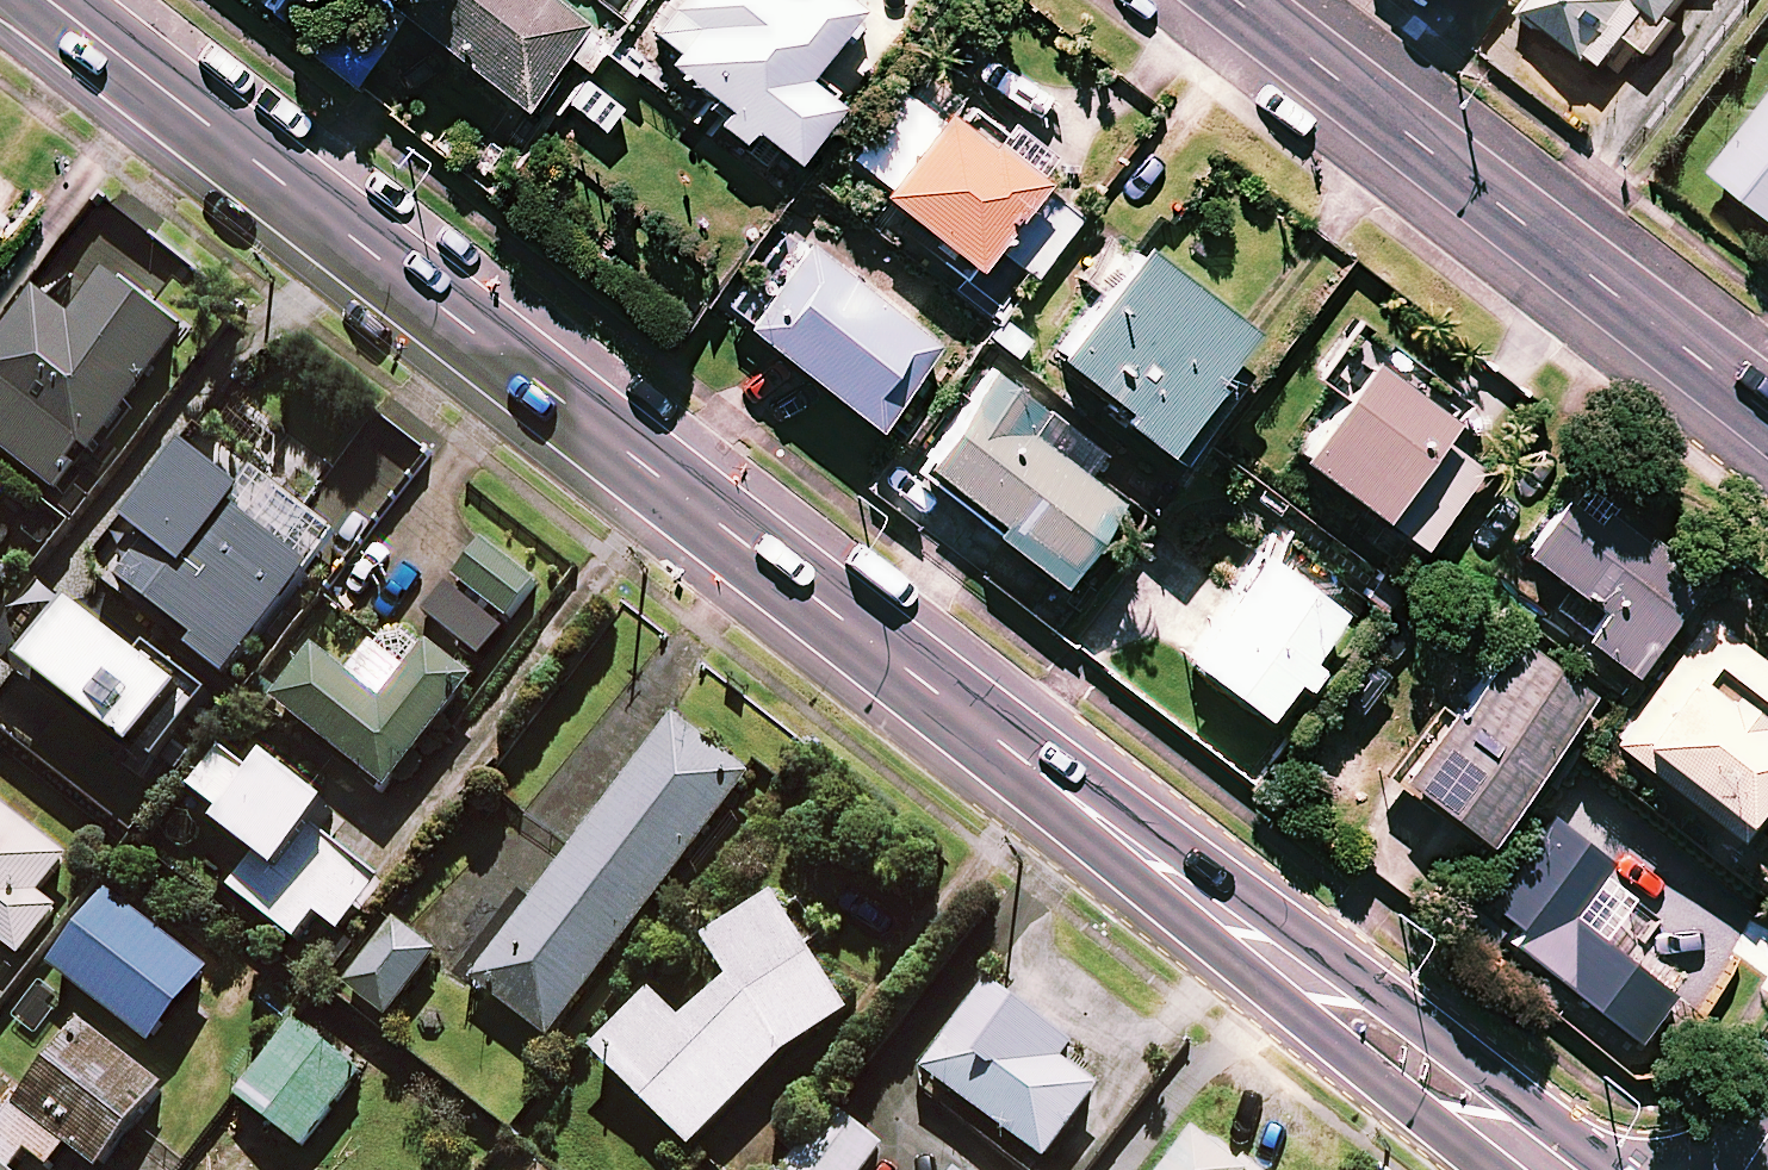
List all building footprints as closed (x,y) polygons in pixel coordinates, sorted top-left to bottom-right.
[(565,0),(400,0),(525,101),(590,20),(565,0)] [(858,0),(676,0),(648,36),(730,102),(720,115),(744,134),(755,119),(798,153),(842,98),(806,70),(860,2),(858,0)] [(1532,17),(1610,68),(1631,35),(1655,51),(1688,0),(1543,0),(1532,17)] [(934,112),(906,89),(851,156),(975,257),(992,236),(1034,271),(1080,215),(1034,178),(1046,165),(953,89),(934,112)] [(1723,172),(1767,207),(1767,114),(1723,172)] [(22,195),(0,178),(0,224),(22,195)] [(939,341),(811,238),(777,280),(764,269),(736,305),(877,418),(939,341)] [(1272,339),(1142,238),(1059,345),(1129,400),(1121,410),(1180,456),(1272,339)] [(45,292),(0,349),(0,391),(8,398),(0,408),(0,442),(66,493),(192,334),(118,276),(82,322),(45,292)] [(1461,412),(1354,331),(1322,373),(1343,389),(1300,446),(1424,540),(1518,416),(1479,387),(1461,412)] [(1095,445),(997,367),(922,462),(1061,572),(1121,497),(1079,465),(1095,445)] [(270,500),(194,442),(135,522),(157,538),(127,578),(204,636),(196,647),(236,677),(342,535),(279,488),(270,500)] [(1702,574),(1574,481),(1526,546),(1578,584),(1559,610),(1635,666),(1702,574)] [(0,523),(0,595),(35,549),(0,523)] [(1344,606),(1267,547),(1190,647),(1267,706),(1344,606)] [(210,701),(86,606),(41,665),(165,760),(210,701)] [(1707,614),(1615,735),(1740,830),(1767,792),(1767,661),(1707,614)] [(1591,689),(1517,629),(1405,765),(1479,826),(1591,689)] [(481,677),(437,643),(391,702),(322,649),(282,702),(395,789),(481,677)] [(756,778),(680,718),(477,978),(553,1037),(756,778)] [(265,780),(227,749),(192,793),(269,854),(240,889),(303,939),(324,912),(347,931),(385,884),(321,834),(343,807),(282,759),(265,780)] [(0,802),(0,934),(26,955),(63,908),(44,893),(72,858),(0,802)] [(1611,854),(1553,809),(1487,894),(1545,939),(1611,854)] [(697,1146),(794,1051),(860,1007),(781,891),(712,936),(733,981),(689,1024),(661,995),(603,1051),(697,1146)] [(212,968),(116,894),(60,966),(156,1041),(212,968)] [(442,955),(402,922),(350,984),(390,1017),(442,955)] [(1082,1039),(1000,979),(932,1071),(1051,1158),(1103,1086),(1067,1060),(1082,1039)] [(30,1151),(52,1169),(73,1143),(101,1165),(170,1077),(91,1016),(28,1096),(0,1074),(0,1169),(15,1169),(30,1151)] [(366,1071),(302,1021),(243,1096),(308,1146),(366,1071)] [(844,1108),(796,1169),(867,1169),(888,1142),(844,1108)] [(1207,1127),(1170,1169),(1258,1169),(1207,1127)]
